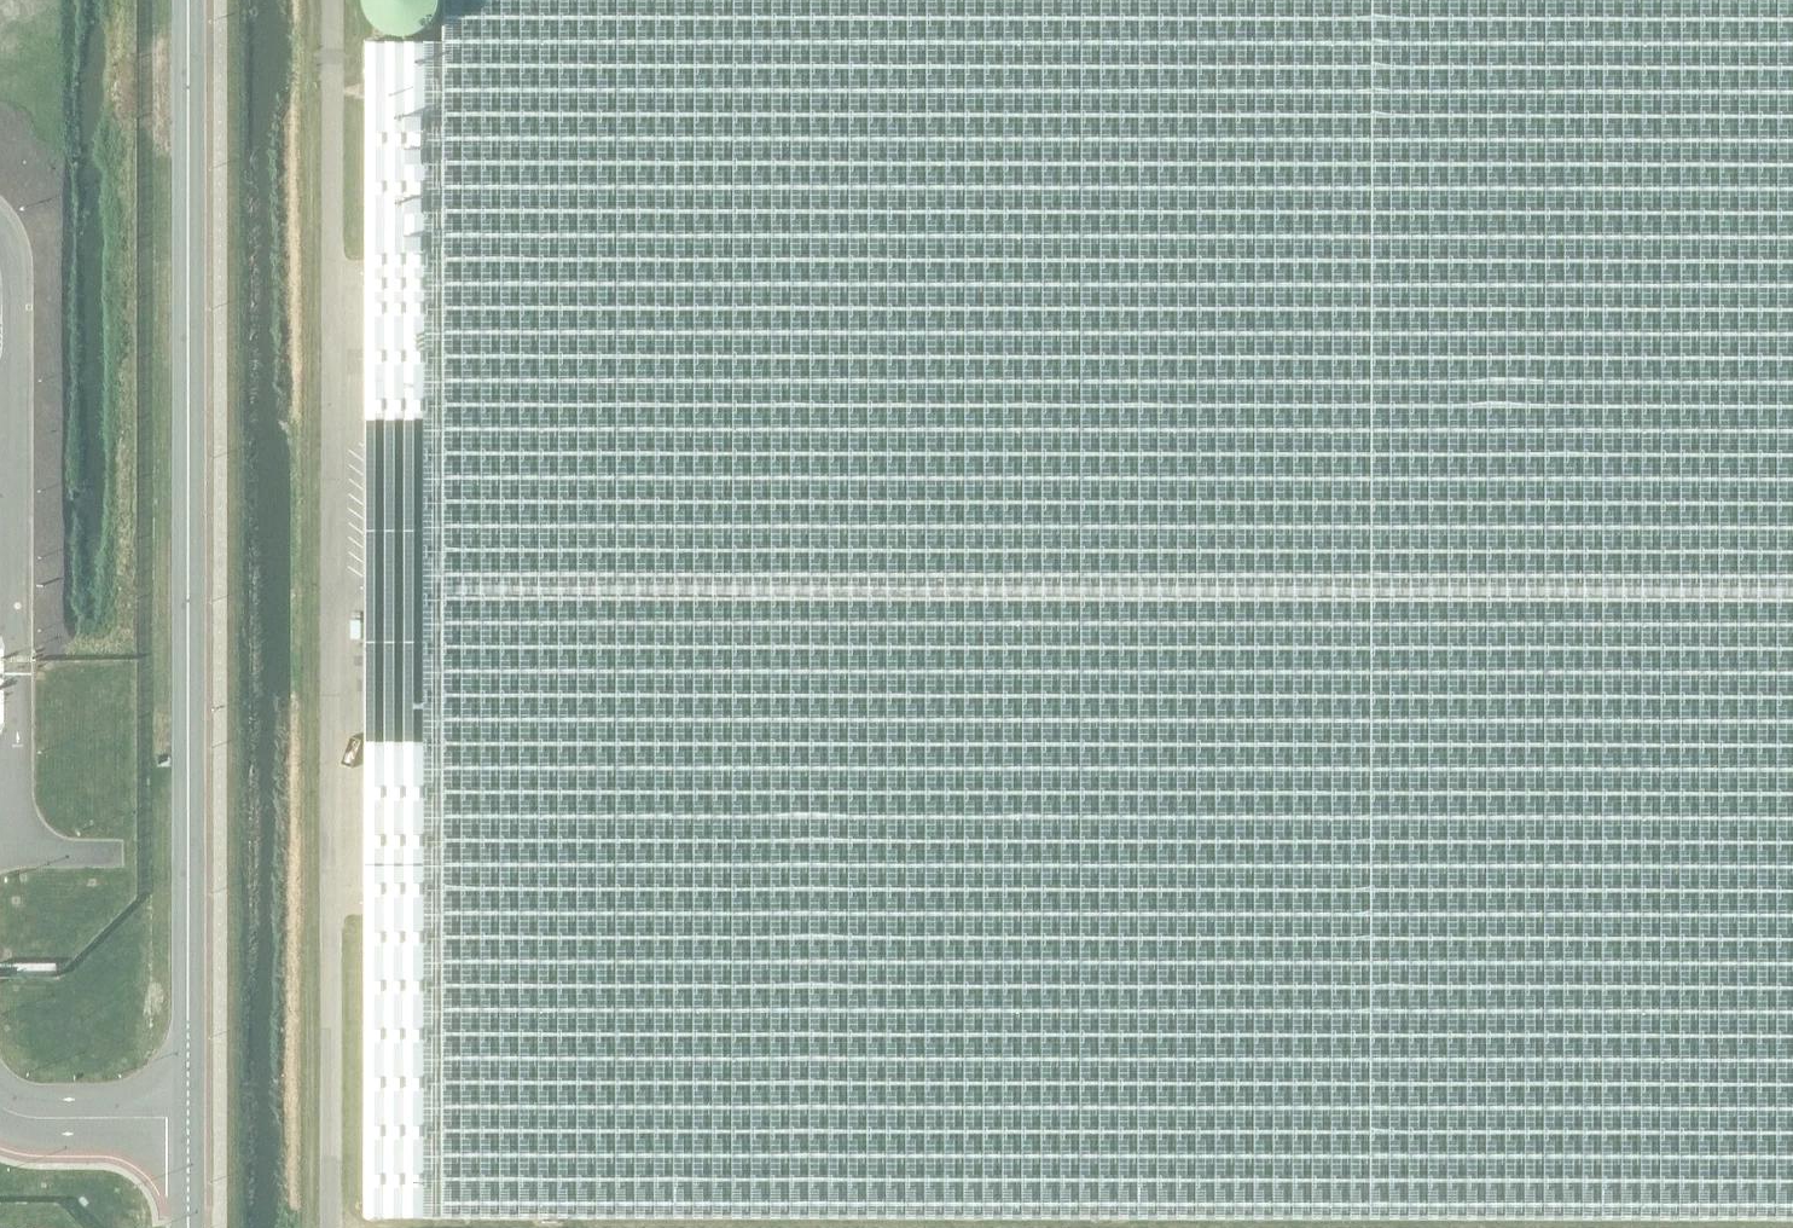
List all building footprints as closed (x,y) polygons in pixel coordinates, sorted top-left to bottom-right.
[(445,42),(368,43),(368,46),(366,1216),(1792,1218),(1792,0),(445,0),(445,42)] [(411,38),(412,37),(413,37),(414,37),(416,37),(417,36),(418,36),(419,35),(420,35),(421,35),(422,34),(424,34),(425,33),(426,32),(427,32),(428,31),(429,30),(430,30),(431,29),(432,28),(432,27),(433,26),(434,25),(435,24),(436,23),(437,22),(438,21),(439,20),(439,18),(440,17),(440,16),(441,15),(441,14),(442,13),(442,12),(443,11),(443,9),(443,8),(443,7),(444,6),(444,5),(444,3),(444,2),(444,1),(444,0),(367,0),(367,1),(367,3),(367,4),(367,5),(368,6),(368,8),(368,9),(368,10),(369,11),(369,12),(370,13),(370,15),(371,16),(371,17),(372,18),(372,19),(373,20),(374,21),(374,22),(375,23),(376,24),(377,25),(377,26),(378,27),(379,27),(380,28),(381,29),(382,30),(383,31),(384,31),(385,32),(386,33),(387,33),(388,34),(389,34),(390,35),(392,35),(393,36),(394,36),(395,36),(396,37),(397,37),(399,37),(400,37),(401,38),(402,38),(403,38),(405,38),(406,38),(407,38),(408,38),(410,38),(411,38)]
